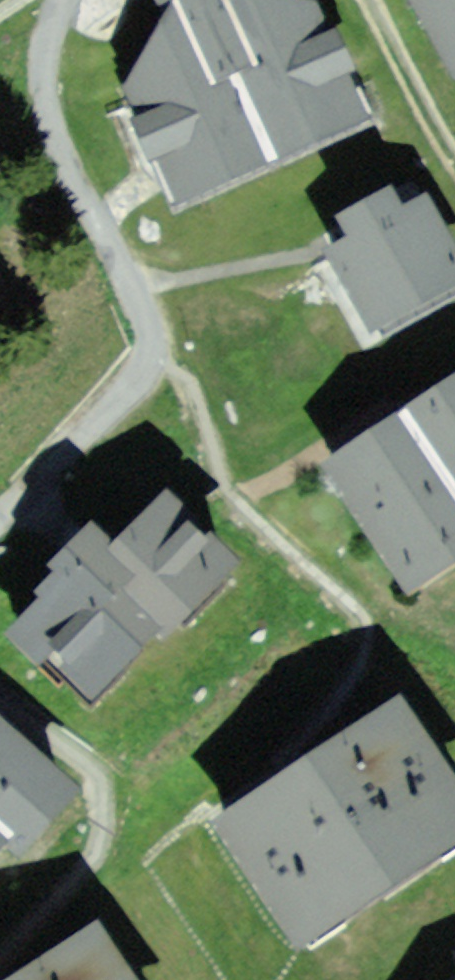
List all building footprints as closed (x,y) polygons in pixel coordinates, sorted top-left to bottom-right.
[(355,115),(339,77),(347,73),(333,39),(324,42),(309,8),(269,0),(174,0),(166,4),(171,18),(132,87),(147,122),(138,126),(153,160),(162,155),(179,194),(235,169),(227,153),(293,124),(300,140),(355,115)] [(454,71),(454,0),(416,0),(454,71)] [(387,197),(344,221),(345,223),(324,234),(372,322),(454,276),(454,266),(410,187),(389,199),(387,197)] [(427,410),(429,414),(394,437),(391,433),(334,471),(353,498),(348,501),(369,532),(375,528),(406,575),(447,548),(450,552),(454,549),(454,391),(427,410)] [(165,507),(114,559),(91,537),(69,559),(76,567),(47,598),(51,602),(20,634),(47,660),(56,651),(89,683),(131,640),(125,634),(144,615),(158,629),(222,564),(165,507)] [(454,829),(454,805),(430,768),(436,763),(422,743),(416,747),(392,712),(227,823),(299,933),(454,829)] [(0,738),(0,834),(9,841),(32,815),(49,815),(63,800),(62,786),(51,775),(43,777),(0,738)] [(91,938),(28,979),(127,979),(119,969),(114,972),(91,938)]
